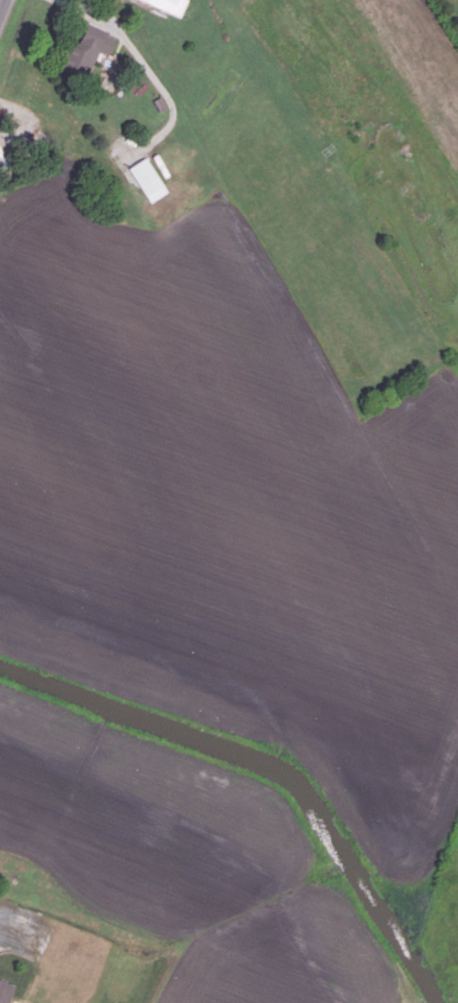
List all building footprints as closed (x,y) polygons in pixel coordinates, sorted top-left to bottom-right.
[(187,0),(141,0),(180,17),(187,0)] [(116,35),(86,25),(79,43),(72,41),(62,70),(88,79),(97,51),(109,55),(116,35)] [(150,202),(167,192),(146,157),(129,168),(150,202)] [(16,984),(9,1002),(0,1002),(0,978),(16,984)]
